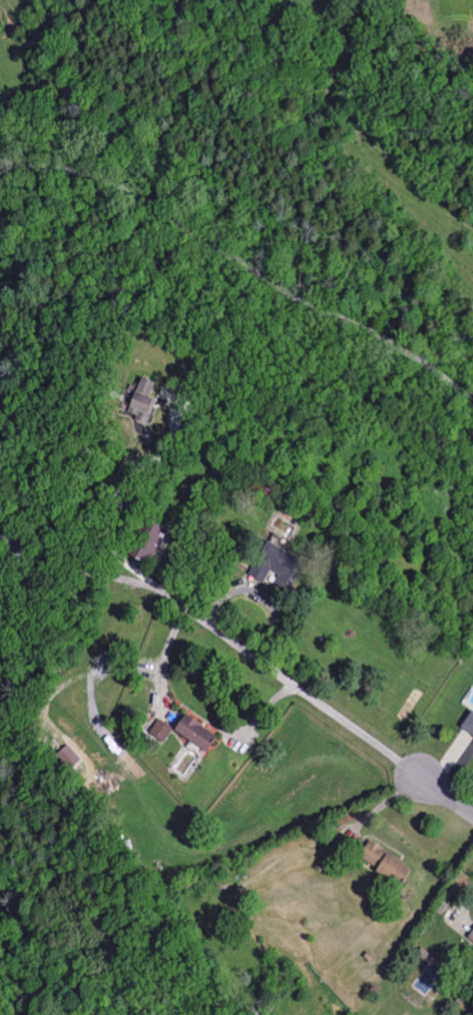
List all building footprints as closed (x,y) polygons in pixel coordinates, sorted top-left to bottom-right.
[(148,426),(154,400),(148,399),(152,382),(136,378),(128,409),(139,412),(136,423),(148,426)] [(131,546),(127,558),(146,564),(158,528),(143,523),(135,547),(131,546)] [(290,589),(298,573),(283,566),(289,554),(264,542),(247,576),(262,584),(268,571),(278,576),(275,582),(290,589)] [(469,711),(458,731),(472,740),(472,713),(469,711)] [(215,738),(182,714),(171,730),(203,754),(215,738)] [(163,744),(172,729),(157,720),(148,734),(163,744)] [(80,762),(69,745),(54,755),(65,772),(80,762)] [(365,843),(356,859),(373,868),(370,873),(396,886),(407,865),(365,843)]
